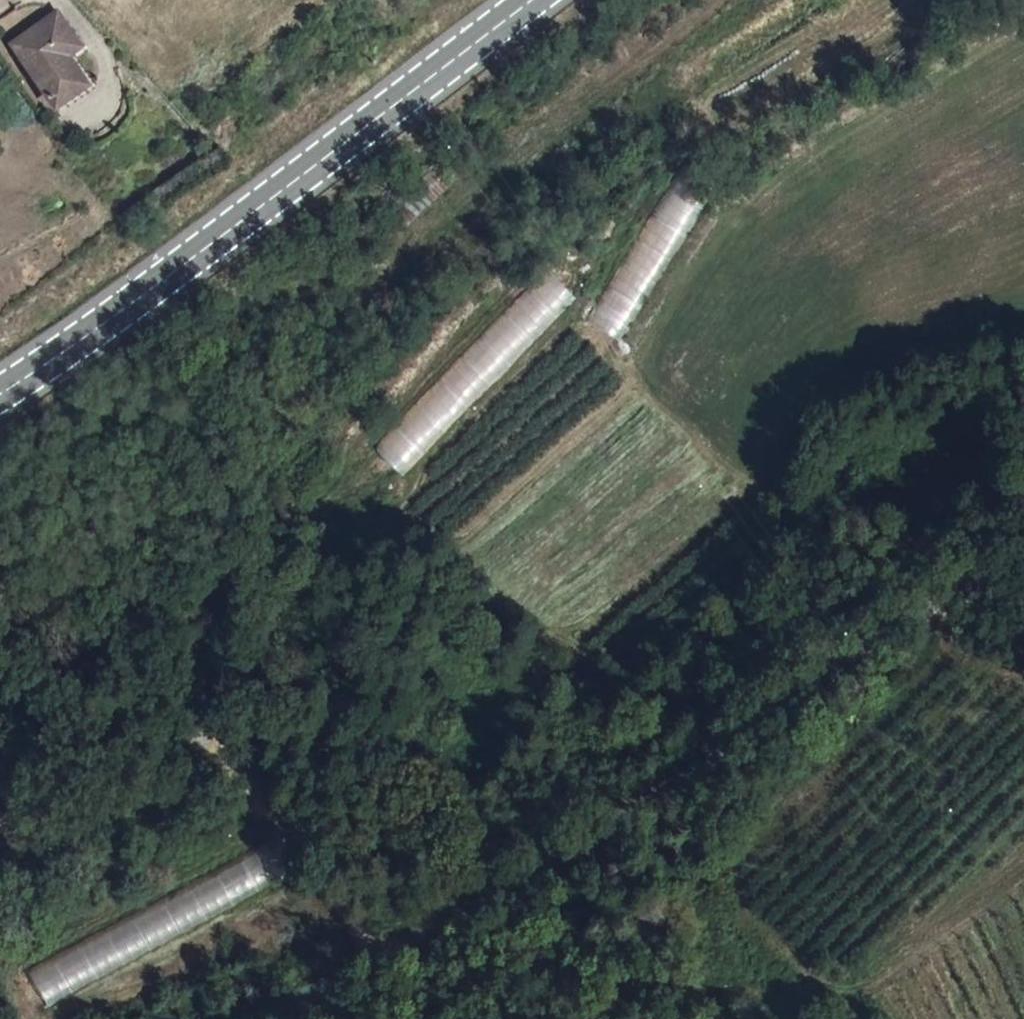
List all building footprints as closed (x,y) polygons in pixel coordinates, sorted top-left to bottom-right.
[(18,47),(55,104),(91,82),(76,58),(88,50),(66,15),(18,47)] [(97,90),(91,82),(55,104),(61,113),(97,90)] [(376,450),(402,475),(575,297),(549,272),(376,450)] [(28,973),(48,1008),(276,880),(256,845),(28,973)]
